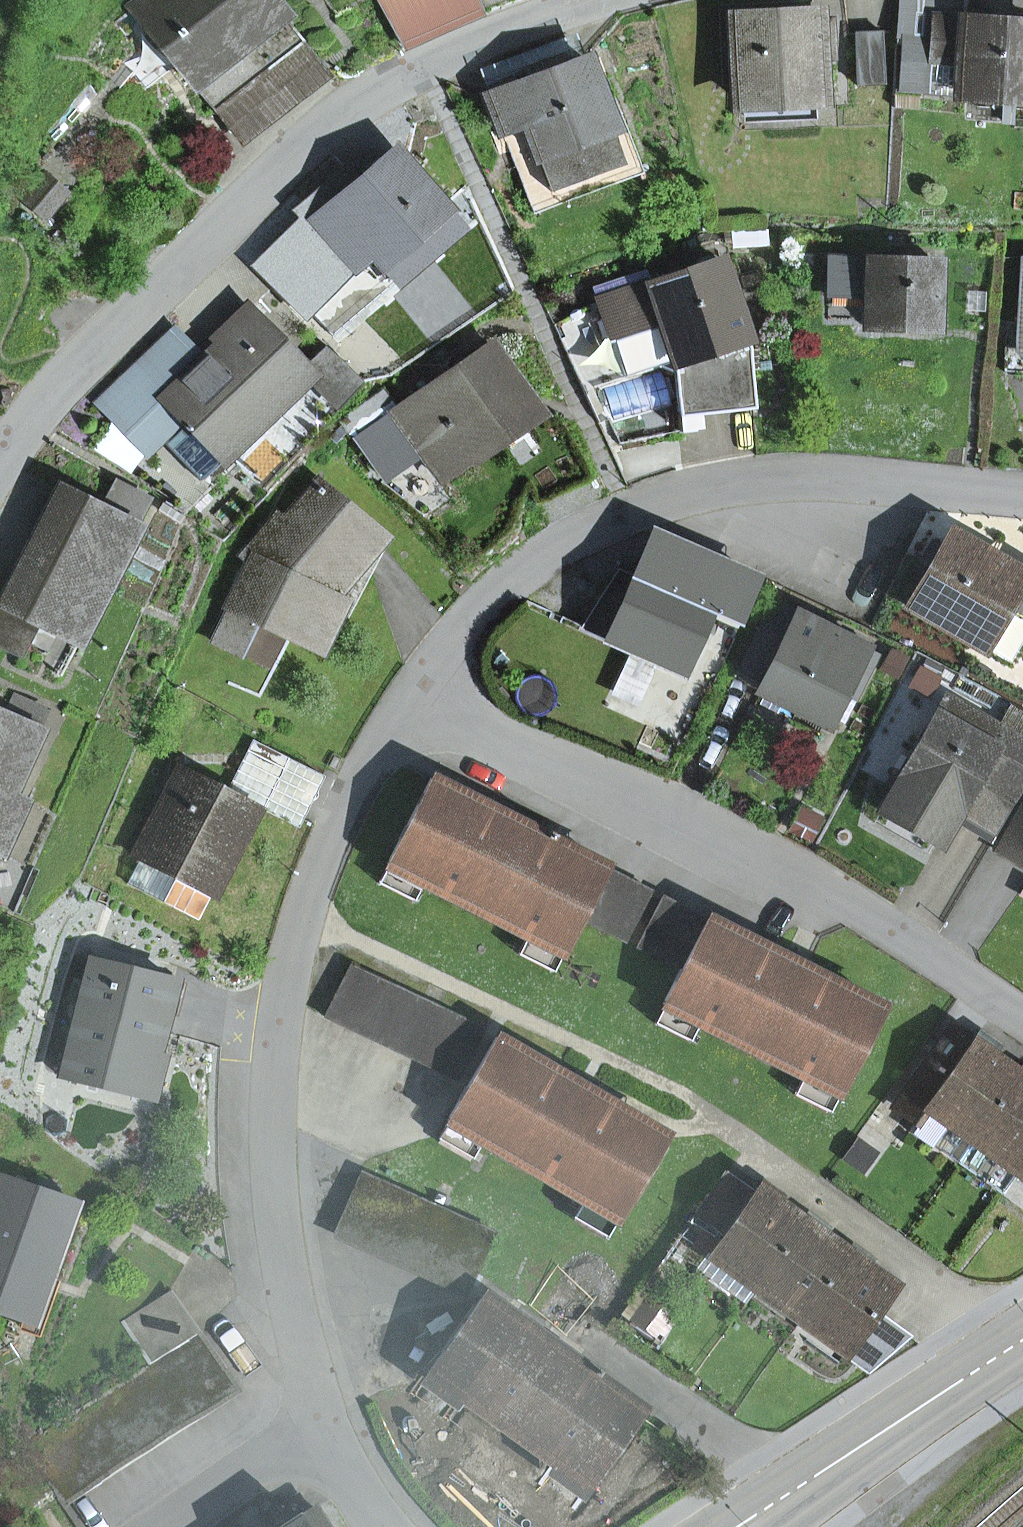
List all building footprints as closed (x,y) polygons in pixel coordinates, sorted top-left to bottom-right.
[(133,8),(156,38),(195,87),(285,17),(272,0),(143,0),(133,8)] [(403,46),(478,12),(473,0),(379,0),(403,46)] [(478,12),(506,0),(473,0),(478,12)] [(896,36),(900,36),(897,87),(958,92),(960,55),(927,53),(930,17),(960,19),(961,0),(918,0),(917,15),(898,13),(896,36)] [(918,0),(899,0),(898,13),(917,15),(918,0)] [(139,52),(156,38),(133,8),(115,22),(139,52)] [(734,19),(737,100),(742,99),(812,97),(818,97),(816,56),(830,56),(829,30),(815,30),(814,16),(734,19)] [(214,112),(305,42),(285,17),(195,87),(214,112)] [(1022,97),(1022,24),(930,17),(927,53),(960,55),(958,92),(1022,97)] [(855,33),(858,86),(885,84),(881,31),(855,33)] [(479,69),(490,97),(586,62),(576,34),(479,69)] [(214,112),(241,147),(332,76),(305,42),(214,112)] [(533,215),(643,174),(600,57),(586,62),(624,165),(551,192),(524,120),(501,128),(533,215)] [(551,192),(624,165),(586,62),(490,97),(501,128),(524,120),(551,192)] [(743,120),(813,118),(812,97),(742,99),(743,120)] [(385,267),(397,281),(459,228),(395,154),(316,221),(343,253),(354,266),(371,251),(385,267)] [(42,179),(27,198),(46,213),(62,194),(42,179)] [(332,261),(357,291),(385,267),(371,251),(354,266),(343,253),(332,261)] [(900,261),(924,262),(925,252),(900,251),(900,261)] [(845,298),(844,324),(933,327),(935,262),(924,262),(900,261),(807,258),(806,286),(845,287),(845,298)] [(692,414),(754,409),(748,348),(720,262),(600,300),(623,376),(655,366),(675,372),(680,431),(694,430),(692,414)] [(806,297),(845,298),(845,287),(806,286),(806,297)] [(1020,337),(1005,336),(1003,367),(1022,369),(1022,289),(1020,337)] [(164,442),(201,480),(313,374),(305,366),(249,307),(223,332),(227,337),(203,361),(143,421),(164,442)] [(146,460),(164,442),(143,421),(203,361),(174,331),(95,406),(146,460)] [(313,374),(343,405),(363,383),(327,345),(305,366),(313,374)] [(399,419),(441,479),(474,456),(470,451),(497,431),(504,441),(540,417),(489,345),(396,409),(393,410),(399,419)] [(393,410),(396,409),(383,391),(341,421),(360,447),(399,419),(393,410)] [(252,561),(230,606),(257,619),(319,650),(343,601),(333,596),(382,538),(317,483),(284,523),(277,517),(245,557),(252,561)] [(138,530),(135,528),(149,500),(117,484),(103,512),(62,492),(15,586),(0,579),(0,643),(22,653),(29,639),(39,620),(58,630),(82,642),(138,530)] [(1006,609),(1022,619),(1022,573),(1020,578),(949,537),(910,605),(983,648),(1006,609)] [(615,578),(583,629),(682,670),(711,607),(726,614),(737,588),(686,566),(675,590),(636,573),(631,585),(615,578)] [(212,641),(240,655),(257,619),(230,606),(212,641)] [(842,695),(853,700),(875,656),(796,617),(793,624),(768,612),(740,669),(764,681),(759,691),(828,725),(842,695)] [(29,639),(49,648),(58,630),(39,620),(29,639)] [(979,778),(1012,798),(1022,777),(1022,719),(1011,712),(1002,727),(946,695),(878,812),(939,847),(957,815),(979,778)] [(39,732),(37,730),(45,711),(13,697),(5,716),(0,714),(0,851),(2,852),(24,802),(10,796),(39,732)] [(298,828),(324,777),(254,741),(228,792),(256,807),(298,828)] [(127,884),(198,920),(256,807),(228,792),(181,768),(136,858),(139,860),(127,884)] [(957,815),(990,834),(1012,798),(979,778),(957,815)] [(581,918),(626,941),(651,891),(553,841),(556,835),(547,831),(544,837),(431,780),(388,864),(389,865),(425,883),(527,935),(562,953),(563,954),(581,918)] [(1000,849),(1022,862),(1022,810),(1000,849)] [(379,884),(415,902),(425,883),(389,865),(379,884)] [(838,1093),(839,1094),(882,1009),(662,897),(637,947),(682,969),(664,1005),(665,1005),(701,1023),(802,1075),(838,1093)] [(517,954),(552,972),(562,953),(527,935),(517,954)] [(79,1004),(61,1077),(132,1095),(143,1052),(155,1055),(174,980),(90,959),(83,989),(79,1004)] [(483,1031),(349,968),(324,1017),(458,1081),(483,1031)] [(68,1001),(79,1004),(83,989),(72,986),(68,1001)] [(655,1024),(691,1042),(701,1023),(665,1005),(655,1024)] [(975,1137),(1018,1075),(992,1057),(995,1052),(976,1038),(972,1043),(952,1029),(894,1111),(916,1127),(910,1136),(930,1151),(951,1121),(974,1136),(975,1137)] [(666,1139),(496,1039),(448,1121),(450,1122),(483,1142),(582,1200),(616,1220),(617,1220),(666,1139)] [(132,1095),(153,1100),(164,1058),(155,1055),(143,1052),(132,1095)] [(975,1137),(1020,1169),(1022,1165),(1022,1071),(1022,1070),(1018,1075),(975,1137)] [(793,1094),(828,1112),(838,1093),(802,1075),(793,1094)] [(472,1160),(483,1142),(450,1122),(439,1140),(472,1160)] [(726,1172),(692,1222),(721,1241),(755,1192),(726,1172)] [(469,1289),(493,1234),(362,1175),(336,1230),(469,1289)] [(39,1273),(49,1277),(75,1203),(0,1176),(0,1312),(22,1320),(39,1273)] [(762,1282),(802,1223),(775,1205),(780,1198),(761,1184),(755,1192),(721,1241),(701,1270),(747,1303),(762,1282)] [(605,1238),(616,1220),(582,1200),(572,1218),(605,1238)] [(807,1313),(847,1256),(820,1237),(825,1230),(806,1217),(802,1223),(762,1282),(807,1313)] [(866,1268),(870,1262),(851,1249),(847,1256),(807,1313),(851,1345),(845,1357),(867,1373),(898,1330),(876,1314),(895,1288),(866,1268)] [(19,1330),(38,1337),(58,1280),(49,1277),(39,1273),(22,1320),(19,1330)] [(150,1366),(200,1335),(170,1291),(121,1322),(150,1366)] [(595,1368),(591,1373),(484,1297),(428,1374),(588,1489),(643,1411),(598,1378),(601,1373),(595,1368)] [(235,1385),(200,1335),(150,1366),(26,1447),(60,1498),(235,1385)] [(316,1508),(287,1526),(329,1526),(316,1508)]
